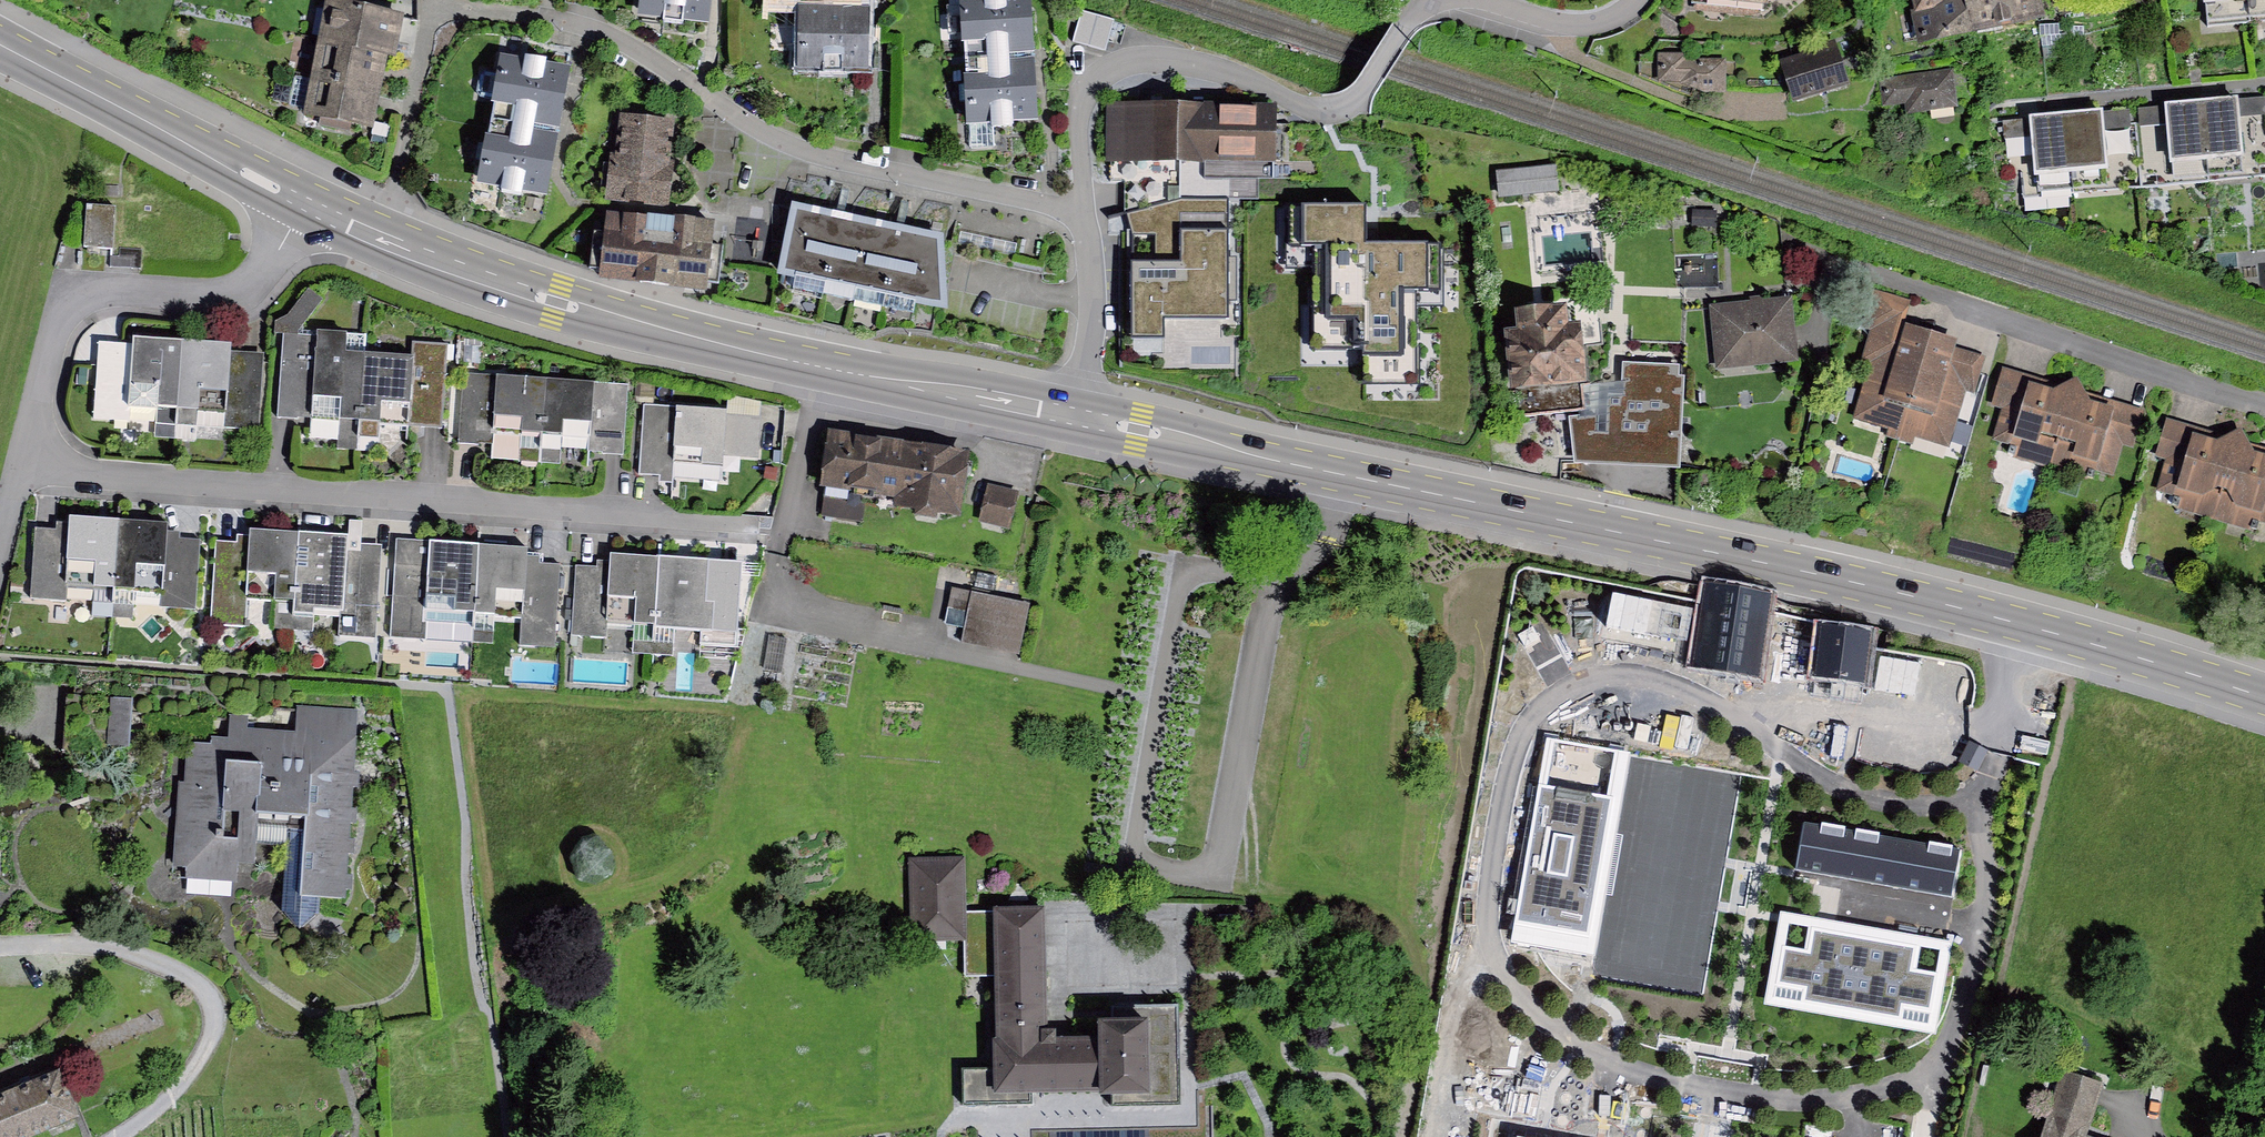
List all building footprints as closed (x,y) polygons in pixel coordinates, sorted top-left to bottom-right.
[(319,39),(390,54),(397,55),(402,34),(408,6),(381,0),(328,0),(319,39)] [(710,0),(639,0),(637,18),(707,26),(710,0)] [(797,71),(867,73),(869,0),(799,0),(797,71)] [(967,127),(1038,123),(1035,60),(1032,0),(960,0),(967,127)] [(1692,4),(1766,11),(1767,0),(1692,0),(1692,4)] [(1968,0),(1912,0),(1919,44),(1974,34),(1968,0)] [(1974,34),(2046,22),(2042,0),(1968,0),(1974,34)] [(2208,27),(2254,23),(2251,0),(2205,0),(2208,27)] [(2254,23),(2264,22),(2264,0),(2251,0),(2254,23)] [(1081,13),(1073,42),(1105,51),(1113,22),(1081,13)] [(319,39),(312,75),(382,91),(385,75),(390,54),(319,39)] [(1782,62),(1797,102),(1851,82),(1836,42),(1782,62)] [(1659,59),(1659,80),(1682,81),(1702,90),(1724,90),(1723,57),(1689,58),(1689,50),(1659,51),(1659,59)] [(547,199),(570,69),(500,56),(497,74),(486,72),(480,76),(477,90),(480,97),(493,100),(477,185),(547,199)] [(1954,70),(1883,77),(1886,107),(1911,104),(1912,113),(1958,108),(1957,99),(1954,70)] [(312,75),(303,118),(373,133),(378,110),(382,91),(312,75)] [(2203,104),(2211,181),(2245,178),(2240,119),(2264,116),(2264,97),(2203,104)] [(2203,104),(2139,110),(2141,127),(2166,124),(2173,185),(2211,181),(2203,104)] [(1279,109),(1108,105),(1107,163),(1278,166),(1279,109)] [(2129,111),(2066,117),(2074,195),(2111,192),(2105,131),(2130,129),(2129,111)] [(2066,117),(2003,123),(2005,140),(2031,138),(2038,199),(2074,195),(2066,117)] [(621,118),(616,158),(611,157),(606,205),(670,211),(675,161),(671,161),(675,123),(621,118)] [(2167,137),(2146,138),(2146,154),(2168,153),(2167,137)] [(1557,167),(1495,173),(1498,201),(1560,194),(1557,167)] [(1181,201),(1128,217),(1133,236),(1131,342),(1164,342),(1164,322),(1228,322),(1228,201),(1181,201)] [(116,207),(86,205),(83,248),(112,250),(116,207)] [(792,205),(780,277),(948,314),(943,237),(792,205)] [(1368,208),(1304,209),(1305,248),(1316,248),(1318,351),(1364,350),(1364,390),(1420,389),(1418,297),(1442,296),(1441,247),(1377,248),(1368,248),(1368,208)] [(1718,210),(1693,209),(1693,226),(1717,227),(1718,210)] [(606,214),(599,278),(706,290),(713,226),(606,214)] [(142,249),(120,248),(120,256),(110,256),(109,268),(141,270),(142,249)] [(322,299),(308,289),(287,316),(301,327),(322,299)] [(1908,303),(1876,294),(1857,360),(1866,362),(1850,419),(1898,432),(1926,334),(1902,327),(1908,303)] [(1710,306),(1716,371),(1798,364),(1791,298),(1710,306)] [(1565,309),(1523,312),(1524,333),(1510,334),(1514,389),(1587,384),(1583,329),(1567,330),(1565,309)] [(301,327),(287,316),(275,323),(275,335),(283,334),(299,335),(298,330),(301,327)] [(346,334),(317,332),(317,336),(311,421),(339,423),(337,450),(357,452),(357,437),(363,354),(345,354),(346,334)] [(311,421),(317,336),(299,335),(283,334),(277,419),(311,421)] [(1960,342),(1926,334),(1898,432),(1952,448),(1968,391),(1976,394),(1987,355),(1959,347),(1960,342)] [(181,343),(134,340),(134,345),(128,422),(156,424),(155,438),(175,440),(181,343)] [(128,422),(134,345),(99,342),(93,419),(128,422)] [(230,347),(181,343),(175,440),(196,441),(197,427),(224,429),(229,352),(230,347)] [(414,343),(413,358),(408,426),(441,428),(446,345),(414,343)] [(264,354),(229,352),(224,429),(259,431),(264,354)] [(413,358),(363,354),(357,437),(378,438),(379,424),(408,426),(413,358)] [(1610,416),(1570,417),(1575,465),(1680,471),(1684,367),(1622,365),(1621,395),(1610,395),(1610,416)] [(2012,443),(2029,386),(2032,378),(2003,369),(1992,405),(2001,408),(1992,440),(2011,445),(2012,443)] [(491,446),(496,377),(464,374),(458,443),(491,446)] [(546,380),(496,377),(491,446),(490,460),(519,462),(522,434),(543,436),(546,380)] [(2051,392),(2029,386),(2012,443),(2021,445),(2018,456),(2053,466),(2076,378),(2051,392)] [(2089,403),(2076,378),(2053,466),(2085,474),(2088,465),(2096,468),(2112,409),(2089,403)] [(594,383),(546,380),(543,436),(541,463),(560,464),(562,438),(590,440),(594,383)] [(629,385),(594,383),(590,440),(589,453),(601,454),(602,456),(624,457),(629,385)] [(2113,403),(2112,409),(2096,468),(2095,471),(2114,476),(2122,445),(2134,448),(2144,411),(2113,403)] [(674,465),(679,408),(645,406),(640,475),(659,477),(659,483),(673,484),(674,465)] [(728,417),(728,413),(679,408),(674,465),(723,468),(724,456),(757,458),(760,419),(728,417)] [(2176,495),(2194,439),(2196,430),(2167,421),(2156,458),(2166,461),(2156,492),(2175,498),(2176,495)] [(2216,445),(2194,439),(2176,495),(2186,498),(2183,509),(2217,518),(2241,431),(2216,445)] [(2241,431),(2217,518),(2250,527),(2252,518),(2260,520),(2264,502),(2264,459),(2254,456),(2241,431)] [(895,500),(904,444),(829,433),(820,489),(895,500)] [(895,500),(895,507),(915,510),(913,522),(937,525),(938,515),(961,518),(969,453),(904,444),(895,500)] [(766,468),(764,480),(776,481),(778,470),(766,468)] [(1020,492),(988,485),(979,523),(1011,530),(1020,492)] [(120,520),(69,516),(68,523),(64,589),(95,591),(94,601),(115,603),(116,590),(120,520)] [(171,523),(120,520),(116,590),(167,593),(171,531),(171,523)] [(64,589),(68,523),(57,522),(56,532),(36,530),(30,599),(63,601),(64,589)] [(181,532),(171,531),(167,593),(166,608),(196,609),(199,542),(181,541),(181,532)] [(298,534),(251,532),(251,536),(246,599),(293,602),(298,534)] [(349,538),(298,534),(293,602),(292,616),(314,618),(315,609),(344,611),(348,544),(349,538)] [(246,599),(251,536),(238,535),(237,544),(218,543),(212,624),(244,627),(246,599)] [(426,620),(432,543),(396,541),(390,637),(425,639),(426,620)] [(475,614),(480,547),(432,543),(426,620),(475,624),(475,614)] [(381,546),(348,544),(344,611),(342,636),(375,638),(381,546)] [(528,550),(480,547),(475,614),(524,618),(528,557),(528,550)] [(655,626),(659,559),(610,556),(610,562),(606,623),(655,626)] [(540,558),(528,557),(524,618),(522,646),(556,648),(561,565),(539,564),(540,558)] [(709,562),(659,559),(655,626),(655,630),(703,633),(714,634),(715,607),(706,606),(708,575),(709,562)] [(606,623),(610,562),(598,561),(597,569),(577,567),(572,637),(605,639),(606,623)] [(740,576),(708,575),(706,606),(715,607),(714,634),(703,633),(702,644),(736,646),(740,576)] [(1019,654),(1029,606),(951,589),(941,638),(1019,654)] [(1661,630),(1662,590),(1591,589),(1590,629),(1661,630)] [(1706,591),(1694,668),(1762,678),(1773,601),(1706,591)] [(1871,636),(1822,630),(1816,682),(1865,688),(1871,636)] [(636,633),(632,651),(673,660),(677,642),(636,633)] [(787,639),(769,636),(764,670),(781,673),(787,639)] [(133,700),(66,696),(63,757),(107,759),(107,748),(110,711),(132,712),(133,700)] [(296,704),(294,732),(249,729),(250,714),(229,713),(228,740),(211,739),(211,745),(187,744),(185,782),(177,781),(172,864),(221,866),(257,868),(259,821),(288,823),(282,912),(299,933),(321,915),(322,903),(344,904),(345,893),(352,893),(352,878),(346,878),(347,857),(354,857),(355,842),(349,842),(350,827),(356,828),(357,811),(351,811),(352,790),(359,790),(360,775),(353,775),(357,707),(296,704)] [(130,749),(132,712),(110,711),(107,748),(130,749)] [(1610,796),(1537,783),(1514,921),(1586,934),(1610,796)] [(1960,850),(1808,823),(1800,870),(1952,897),(1960,850)] [(962,854),(906,854),(906,935),(962,935),(962,854)] [(996,1095),(1047,1093),(1102,1092),(1102,1097),(1113,1107),(1181,1106),(1180,1088),(1178,1006),(1111,1007),(1100,1008),(1101,1023),(1101,1039),(1045,1041),(1042,907),(992,908),(996,1095)] [(1951,938),(1780,909),(1764,1000),(1935,1030),(1951,938)] [(0,1098),(0,1136),(45,1136),(79,1123),(58,1073),(0,1098)] [(2103,1089),(2062,1075),(2041,1136),(2087,1136),(2103,1089)]
